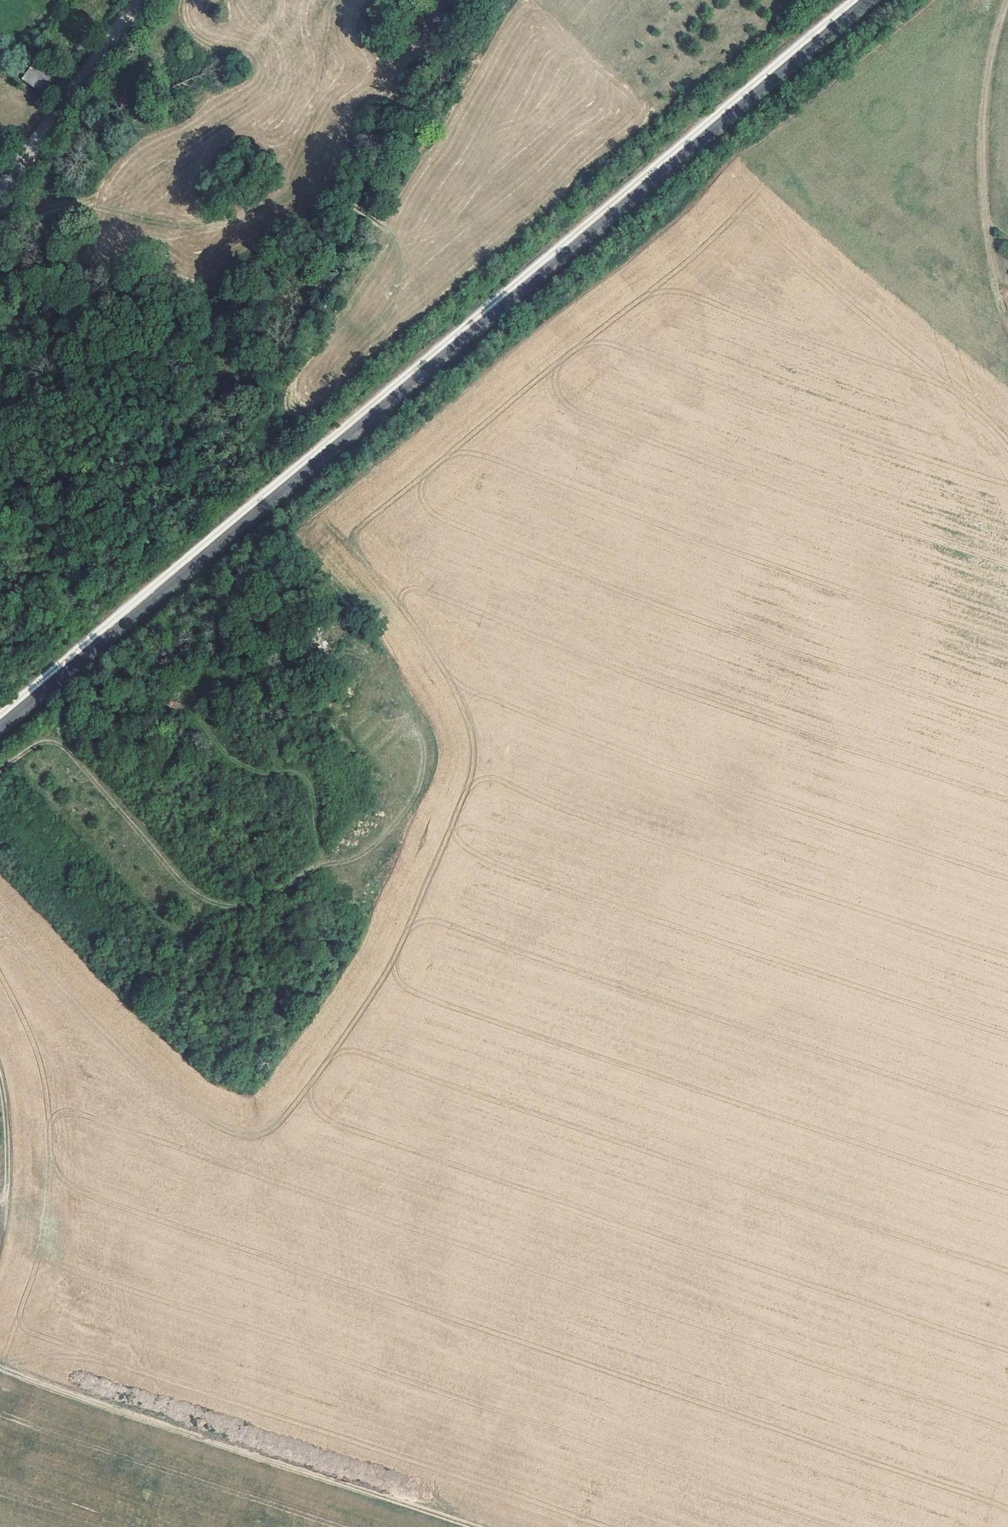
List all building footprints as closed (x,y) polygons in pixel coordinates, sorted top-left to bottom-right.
[(53,85),(32,70),(24,82),(45,96),(53,85)]
